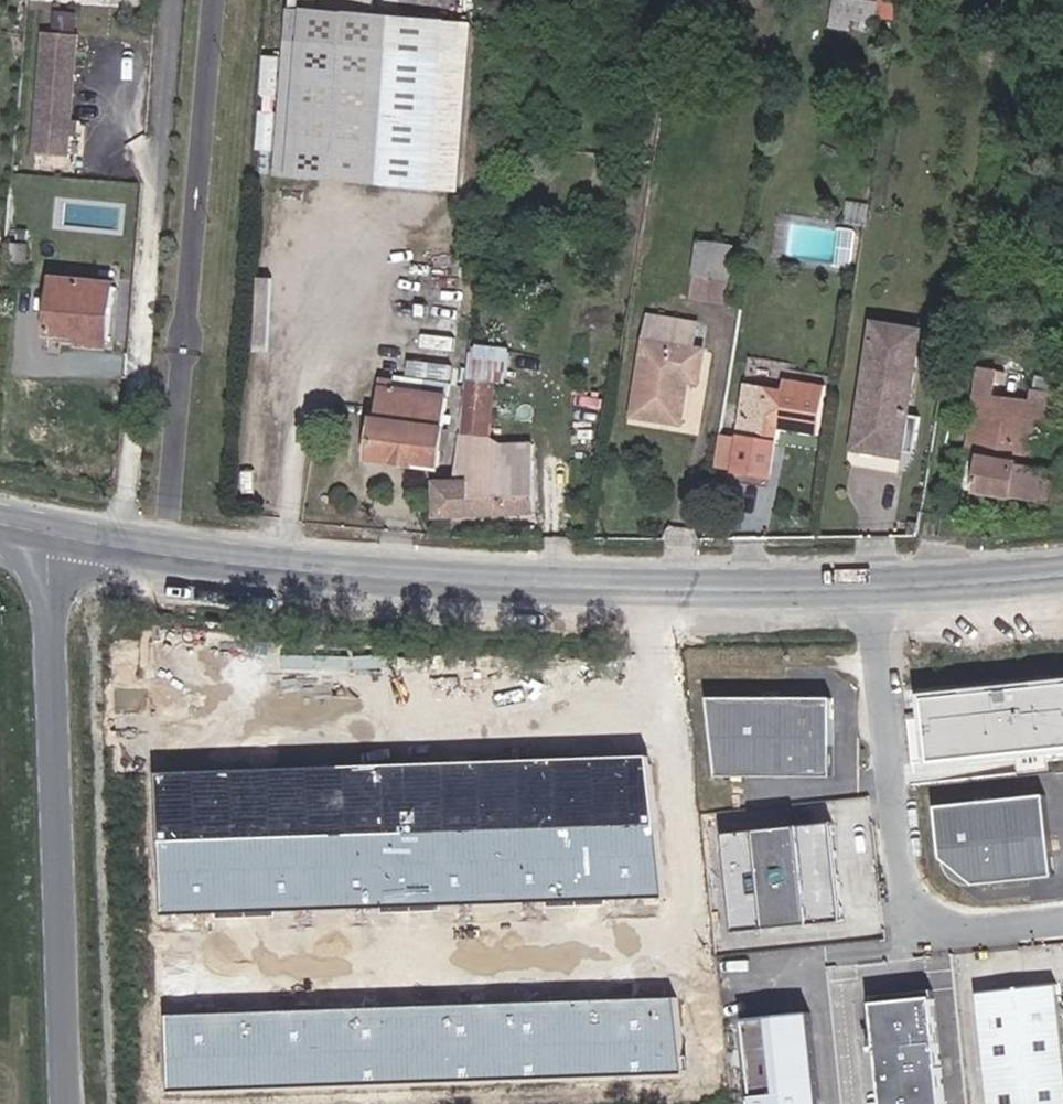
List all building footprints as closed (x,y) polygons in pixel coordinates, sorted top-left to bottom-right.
[(464,28),(389,22),(391,0),(310,0),(297,181),(451,193),(464,28)] [(898,0),(835,0),(833,21),(896,26),(898,0)] [(59,10),(58,29),(80,30),(81,11),(59,10)] [(91,36),(53,33),(41,152),(82,158),(91,36)] [(15,269),(40,271),(44,226),(19,224),(15,269)] [(693,276),(708,277),(713,242),(698,239),(693,276)] [(708,277),(729,280),(733,247),(713,242),(708,277)] [(128,285),(64,278),(58,338),(90,342),(88,349),(124,352),(128,285)] [(707,325),(657,316),(640,424),(689,433),(697,386),(712,389),(716,354),(705,350),(707,325)] [(869,346),(909,349),(911,330),(869,326),(869,346)] [(852,452),(894,457),(909,349),(869,346),(867,346),(852,452)] [(455,352),(411,348),(409,368),(453,373),(455,352)] [(463,417),(488,419),(493,380),(467,378),(463,417)] [(789,391),(753,387),(741,473),(783,482),(789,431),(828,440),(836,387),(790,380),(789,391)] [(460,393),(389,384),(381,464),(452,473),(460,393)] [(1020,456),(1039,458),(1046,400),(976,392),(975,400),(1025,405),(1020,456)] [(975,400),(971,434),(965,433),(963,449),(982,451),(977,487),(1062,497),(1062,462),(1039,458),(1020,456),(1025,405),(975,400)] [(461,434),(486,436),(488,419),(463,417),(461,434)] [(512,460),(473,459),(471,486),(451,486),(448,522),(547,518),(546,448),(512,445),(512,460)] [(923,696),(928,759),(1062,746),(1062,680),(923,696)] [(834,779),(834,699),(710,699),(719,778),(834,779)] [(643,757),(153,773),(157,915),(657,894),(643,757)] [(1056,877),(1047,795),(938,807),(943,858),(977,886),(1056,877)] [(843,922),(833,823),(725,834),(735,933),(843,922)] [(978,992),(990,1103),(1062,1103),(1062,1041),(1057,984),(978,992)] [(934,990),(902,994),(903,1001),(874,1004),(875,1016),(876,1026),(885,1103),(945,1103),(934,990)] [(903,1001),(902,994),(873,997),(874,1004),(903,1001)] [(671,996),(164,1015),(165,1091),(678,1073),(671,996)] [(811,1012),(745,1020),(755,1103),(820,1103),(811,1012)]
